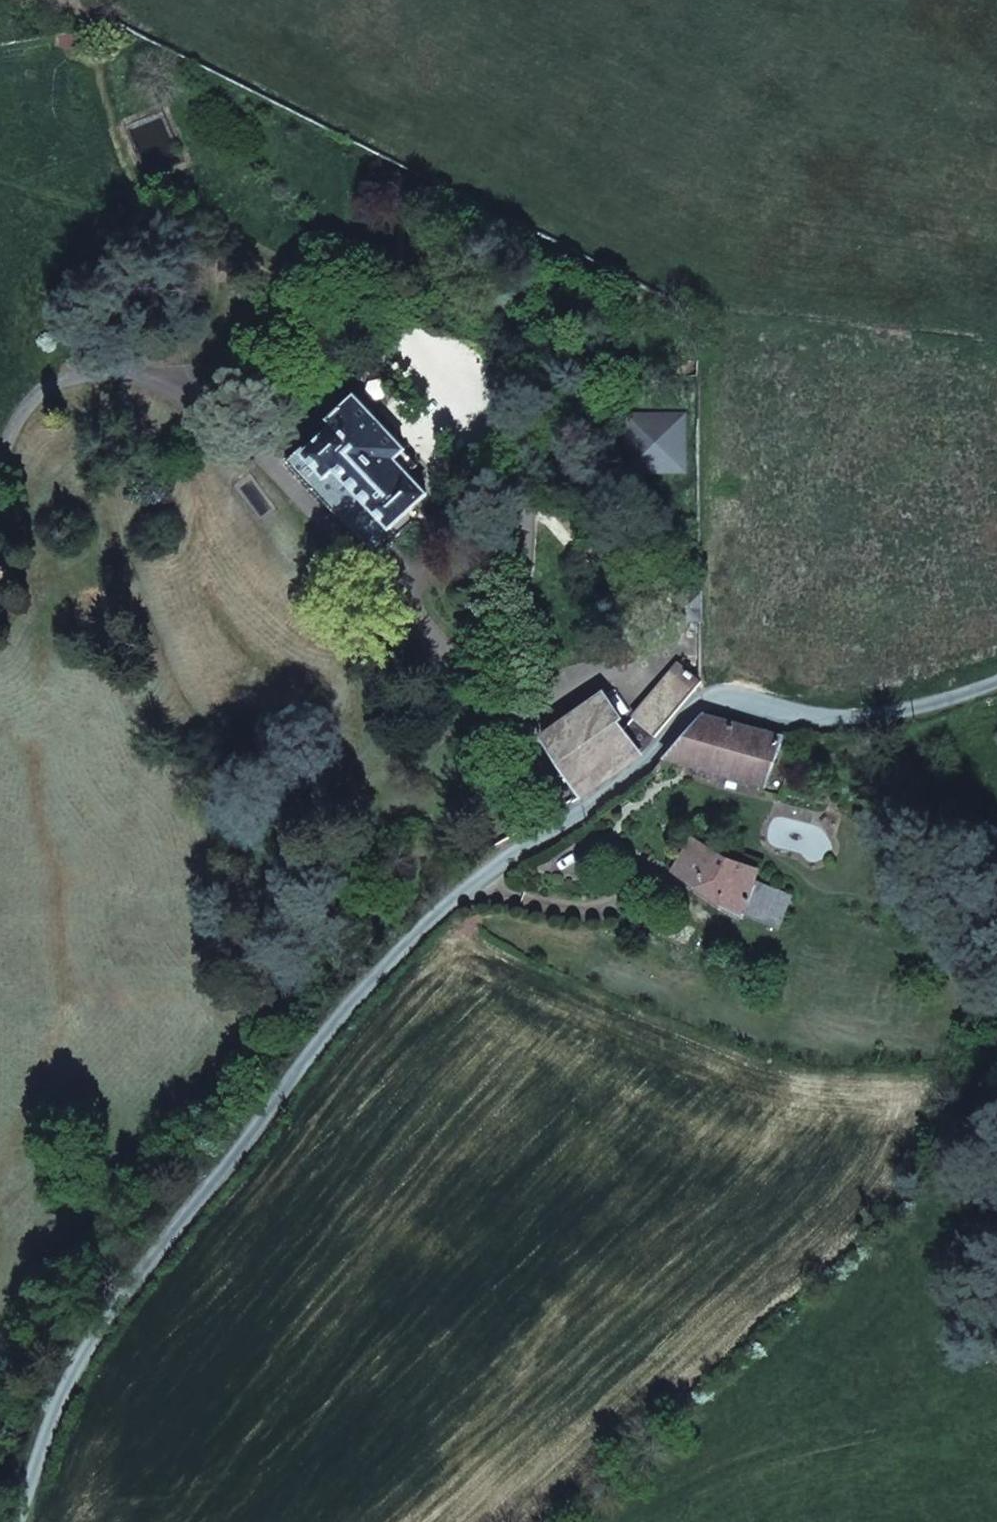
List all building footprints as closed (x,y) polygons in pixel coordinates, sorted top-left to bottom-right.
[(405,451),(356,397),(331,421),(336,427),(308,453),(304,448),(288,463),(376,557),(397,537),(391,530),(428,495),(408,475),(395,460),(405,452),(405,451)] [(685,415),(628,416),(629,473),(686,471),(685,415)] [(418,466),(405,452),(395,460),(408,475),(418,466)] [(677,621),(702,621),(702,593),(676,593),(677,621)] [(635,720),(622,733),(627,739),(639,724),(656,738),(702,682),(680,664),(634,719),(635,720)] [(582,798),(641,755),(627,739),(622,733),(616,725),(622,721),(603,694),(543,738),(582,798)] [(784,737),(704,716),(667,757),(767,784),(783,789),(802,735),(784,737)] [(639,724),(627,739),(641,755),(656,738),(639,724)] [(743,913),(779,928),(792,897),(753,882),(757,870),(741,862),(740,863),(730,857),(732,853),(712,843),(710,846),(694,838),(675,871),(742,916),(743,913)] [(461,907),(455,911),(459,916),(465,911),(461,907)]
